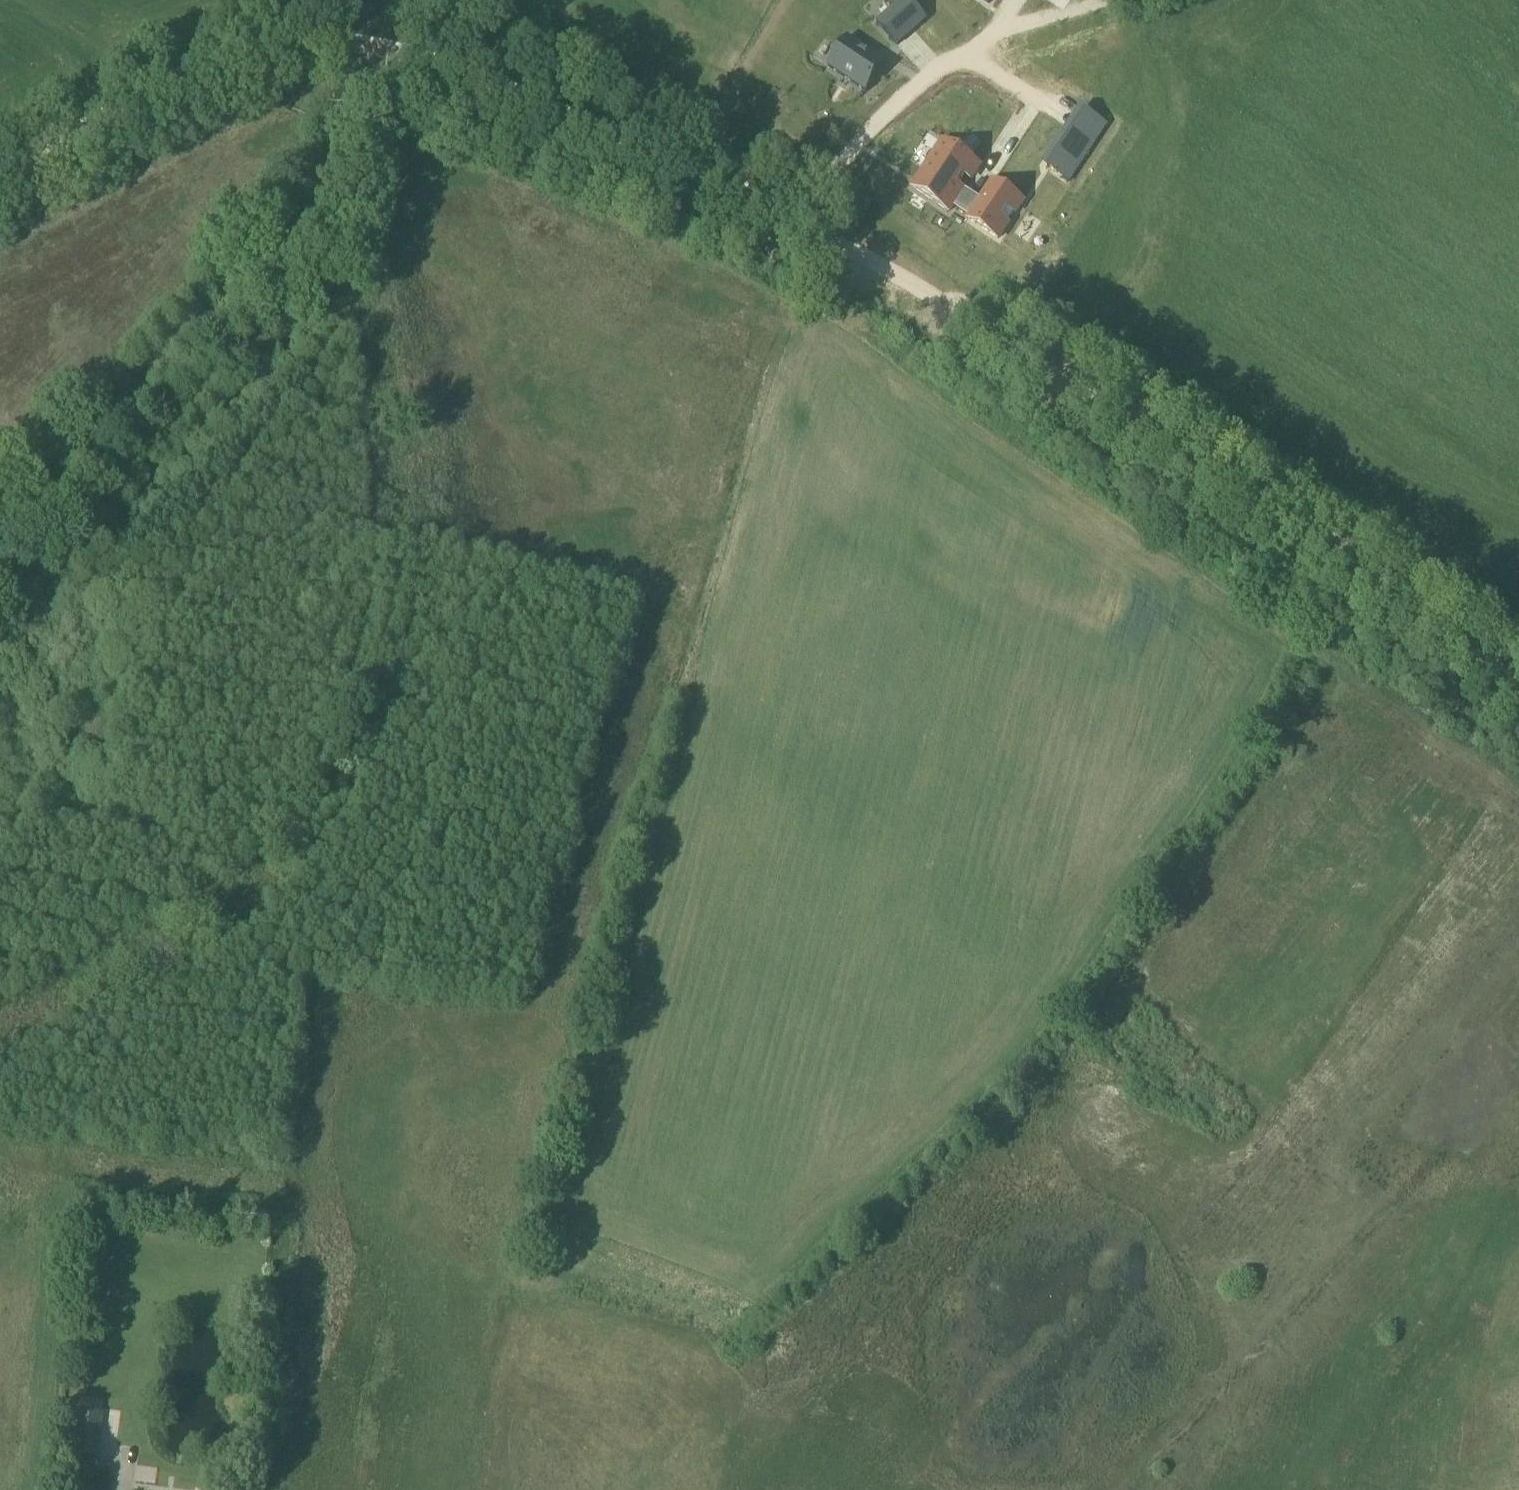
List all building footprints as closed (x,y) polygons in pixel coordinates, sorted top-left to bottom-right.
[(925,40),(939,28),(917,6),(904,19),(925,40)] [(897,71),(859,44),(838,74),(876,100),(897,71)] [(897,147),(889,164),(920,178),(940,135),(897,114),(884,141),(897,147)] [(914,188),(947,210),(979,165),(949,144),(930,172),(927,170),(914,188)] [(1078,178),(1057,164),(1040,190),(1060,203),(1078,178)] [(995,183),(969,221),(999,241),(1025,204),(995,183)]
